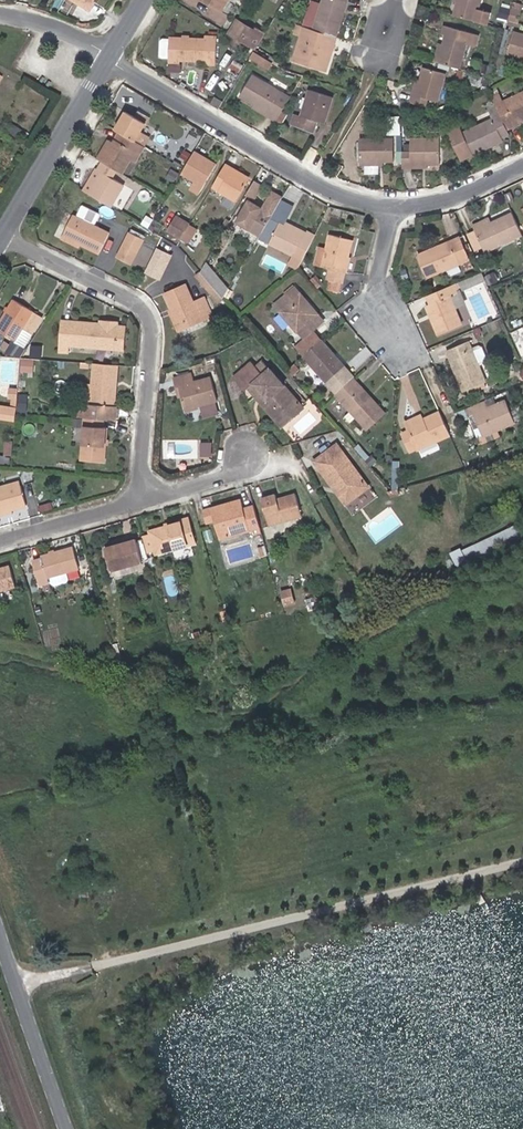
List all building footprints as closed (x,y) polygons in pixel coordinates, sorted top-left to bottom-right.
[(93,0),(72,0),(88,9),(93,0)] [(221,11),(228,0),(203,0),(221,11)] [(348,0),(322,0),(313,30),(329,35),(336,37),(348,0)] [(481,0),(457,0),(457,3),(453,15),(487,25),(490,14),(478,10),(481,0)] [(517,24),(522,4),(513,1),(508,21),(517,24)] [(245,45),(254,30),(236,20),(228,34),(233,37),(242,42),(245,45)] [(292,60),(303,27),(296,24),(293,34),(297,36),(290,60),(292,60)] [(475,47),(478,35),(444,26),(442,35),(445,36),(443,44),(437,63),(459,69),(466,44),(475,47)] [(324,52),(329,35),(313,30),(303,27),(292,60),(292,61),(326,72),(331,55),(324,52)] [(255,51),(265,33),(255,28),(254,30),(245,45),(255,51)] [(514,33),(508,55),(522,59),(522,35),(514,33)] [(331,55),(337,38),(336,37),(329,35),(324,52),(331,55)] [(216,65),(217,37),(204,36),(204,39),(180,38),(169,38),(169,39),(168,59),(168,60),(180,61),(202,61),(202,64),(216,65)] [(236,51),(242,42),(233,37),(227,46),(236,51)] [(168,59),(169,39),(162,38),(159,42),(159,55),(161,59),(168,59)] [(437,63),(443,44),(439,43),(434,62),(437,63)] [(268,69),(272,63),(254,52),(250,58),(268,69)] [(277,65),(280,62),(271,56),(268,59),(277,65)] [(490,75),(493,66),(482,64),(480,73),(490,75)] [(437,102),(445,74),(424,67),(420,79),(415,95),(412,95),(410,103),(426,107),(428,99),(437,102)] [(487,79),(458,71),(455,82),(484,89),(487,79)] [(291,98),(252,75),(240,96),(254,104),(266,111),(264,114),(276,121),(282,111),(291,98)] [(324,124),(332,97),(309,90),(301,116),(294,114),(290,124),(313,133),(317,121),(324,124)] [(502,102),(498,94),(492,97),(495,103),(507,130),(514,126),(513,124),(522,119),(522,92),(502,102)] [(214,96),(210,104),(218,109),(223,101),(214,96)] [(502,138),(509,134),(507,130),(495,103),(486,106),(492,119),(463,133),(459,126),(447,131),(461,160),(503,141),(502,138)] [(266,111),(254,104),(252,107),(264,114),(266,111)] [(151,115),(141,109),(139,113),(148,119),(151,115)] [(140,132),(148,119),(139,113),(136,118),(125,111),(115,130),(119,132),(135,141),(140,132)] [(282,124),(288,114),(282,111),(276,121),(282,124)] [(22,131),(11,124),(7,133),(17,139),(22,131)] [(401,135),(400,126),(390,127),(390,135),(401,135)] [(135,163),(144,147),(143,146),(135,141),(119,132),(113,142),(108,140),(97,159),(101,162),(117,171),(122,174),(130,160),(135,163)] [(140,132),(135,141),(143,146),(148,137),(140,132)] [(440,164),(440,138),(410,138),(410,144),(410,151),(404,151),(402,151),(402,168),(410,168),(410,164),(427,164),(440,164)] [(393,161),(393,139),(359,139),(359,162),(383,162),(393,161)] [(199,194),(217,165),(194,151),(183,170),(181,173),(194,181),(189,189),(199,194)] [(124,185),(112,178),(117,171),(101,162),(97,169),(96,168),(82,191),(111,207),(124,185)] [(230,210),(247,183),(229,173),(232,168),(225,164),(212,187),(226,196),(221,204),(230,210)] [(250,178),(232,168),(229,173),(247,183),(250,178)] [(173,182),(178,174),(171,169),(166,178),(173,182)] [(254,201),(264,185),(254,180),(246,195),(254,201)] [(280,201),(282,198),(272,192),(262,209),(249,201),(236,222),(260,236),(261,234),(270,219),(272,216),(280,201)] [(293,209),(280,201),(272,216),(280,221),(279,224),(304,237),(306,233),(285,222),(293,209)] [(73,215),(63,236),(81,245),(99,254),(109,233),(94,225),(99,214),(87,208),(81,219),(73,215)] [(522,235),(512,213),(490,223),(475,230),(486,252),(522,235)] [(227,226),(233,215),(231,214),(225,225),(227,226)] [(181,239),(190,224),(177,216),(168,232),(181,239)] [(266,237),(275,223),(270,219),(261,234),(266,237)] [(490,223),(488,219),(473,225),(475,230),(490,223)] [(304,237),(279,224),(269,244),(295,257),(292,263),(299,267),(315,235),(307,231),(306,233),(304,237)] [(189,244),(198,230),(191,225),(182,240),(189,244)] [(130,264),(144,239),(130,232),(117,258),(130,264)] [(349,256),(353,240),(329,234),(326,248),(321,267),(329,269),(326,280),(330,280),(328,289),(340,292),(342,283),(343,283),(346,272),(345,272),(349,256)] [(81,245),(63,236),(61,239),(79,248),(81,245)] [(472,267),(459,237),(418,255),(427,278),(461,263),(464,270),(472,267)] [(146,272),(163,279),(174,253),(157,246),(146,272)] [(321,267),(326,248),(319,246),(315,265),(321,267)] [(264,263),(281,271),(286,262),(268,253),(264,263)] [(228,289),(206,262),(200,271),(223,298),(228,289)] [(223,298),(200,271),(195,276),(218,303),(224,298),(223,298)] [(323,284),(316,275),(310,280),(317,288),(323,284)] [(475,286),(472,279),(466,281),(469,288),(475,286)] [(193,301),(185,283),(164,293),(170,309),(175,307),(183,324),(200,316),(203,321),(213,317),(204,296),(193,301)] [(462,325),(450,297),(459,293),(455,283),(427,295),(431,304),(426,306),(438,335),(462,325)] [(319,315),(295,287),(274,305),(303,340),(296,347),(304,355),(321,340),(313,330),(322,322),(317,316),(319,315)] [(33,312),(13,300),(0,321),(0,331),(15,341),(22,329),(33,312)] [(183,324),(175,307),(170,309),(168,310),(178,332),(203,321),(200,316),(183,324)] [(32,334),(42,317),(33,312),(22,329),(32,334)] [(125,347),(126,329),(118,329),(118,326),(118,321),(104,320),(104,324),(100,324),(75,322),(75,324),(61,323),(58,352),(69,353),(70,346),(117,350),(117,347),(125,347)] [(354,377),(321,340),(304,355),(302,356),(336,393),(353,378),(354,377)] [(25,349),(12,341),(4,354),(20,357),(25,349)] [(469,341),(446,351),(463,392),(486,382),(479,365),(485,362),(487,358),(482,347),(478,345),(472,348),(469,341)] [(216,364),(214,356),(205,359),(207,367),(216,364)] [(262,375),(269,368),(262,360),(254,366),(262,375)] [(300,403),(270,368),(269,368),(262,375),(254,366),(251,362),(233,378),(245,391),(248,388),(253,384),(282,418),(300,403)] [(292,376),(300,369),(295,363),(287,370),(292,376)] [(115,406),(118,366),(93,364),(92,384),(90,404),(82,403),(80,403),(79,414),(116,417),(117,406),(115,406)] [(217,401),(211,377),(194,381),(192,373),(173,378),(176,388),(178,387),(185,410),(199,406),(215,401),(217,401)] [(386,414),(353,378),(336,393),(335,394),(350,411),(356,418),(367,430),(386,414)] [(90,404),(92,384),(84,383),(82,403),(90,404)] [(470,394),(487,387),(485,383),(468,390),(470,394)] [(282,418),(253,384),(248,388),(281,427),(304,408),(300,403),(282,418)] [(9,389),(8,396),(11,396),(10,407),(0,406),(0,419),(15,422),(18,390),(9,389)] [(27,413),(28,395),(19,394),(18,412),(27,413)] [(516,424),(505,399),(487,406),(485,400),(466,408),(470,416),(473,414),(482,435),(479,437),(482,444),(501,436),(498,431),(516,424)] [(219,414),(215,401),(199,406),(199,409),(202,418),(219,414)] [(470,416),(466,408),(458,412),(455,413),(458,421),(459,421),(470,417),(470,416)] [(350,423),(356,418),(350,411),(344,417),(350,423)] [(450,436),(439,411),(424,419),(406,427),(408,431),(401,434),(403,439),(409,452),(410,453),(450,436)] [(406,427),(424,419),(422,414),(404,422),(406,427)] [(482,435),(473,414),(470,416),(470,417),(479,437),(482,435)] [(104,462),(107,428),(103,427),(103,420),(84,418),(81,461),(104,462)] [(409,452),(403,439),(399,441),(405,454),(409,452)] [(422,455),(441,448),(439,443),(420,450),(422,455)] [(200,444),(201,459),(210,458),(210,444),(200,444)] [(369,487),(337,444),(317,459),(325,469),(321,472),(335,490),(337,488),(343,496),(340,497),(345,504),(369,487)] [(325,469),(317,459),(313,461),(321,472),(325,469)] [(19,482),(0,487),(0,514),(12,510),(26,506),(19,482)] [(343,496),(337,488),(335,490),(340,497),(343,496)] [(302,516),(295,494),(284,497),(285,501),(278,503),(277,499),(276,494),(260,499),(268,523),(281,519),(282,522),(302,516)] [(260,528),(253,505),(243,508),(241,499),(210,507),(214,522),(220,540),(260,528)] [(214,522),(210,507),(202,510),(206,524),(214,522)] [(196,543),(189,519),(148,531),(149,534),(142,536),(147,553),(153,551),(155,555),(196,543)] [(468,566),(519,541),(512,526),(461,551),(468,566)] [(143,562),(136,539),(105,548),(111,571),(143,562)] [(267,554),(265,546),(257,548),(259,557),(267,554)] [(79,569),(73,547),(41,556),(41,559),(32,561),(39,585),(41,584),(49,582),(48,577),(79,569)] [(9,566),(0,568),(0,591),(15,587),(9,566)] [(51,588),(49,582),(41,584),(43,591),(51,588)] [(292,603),(291,596),(283,599),(284,605),(292,603)]
